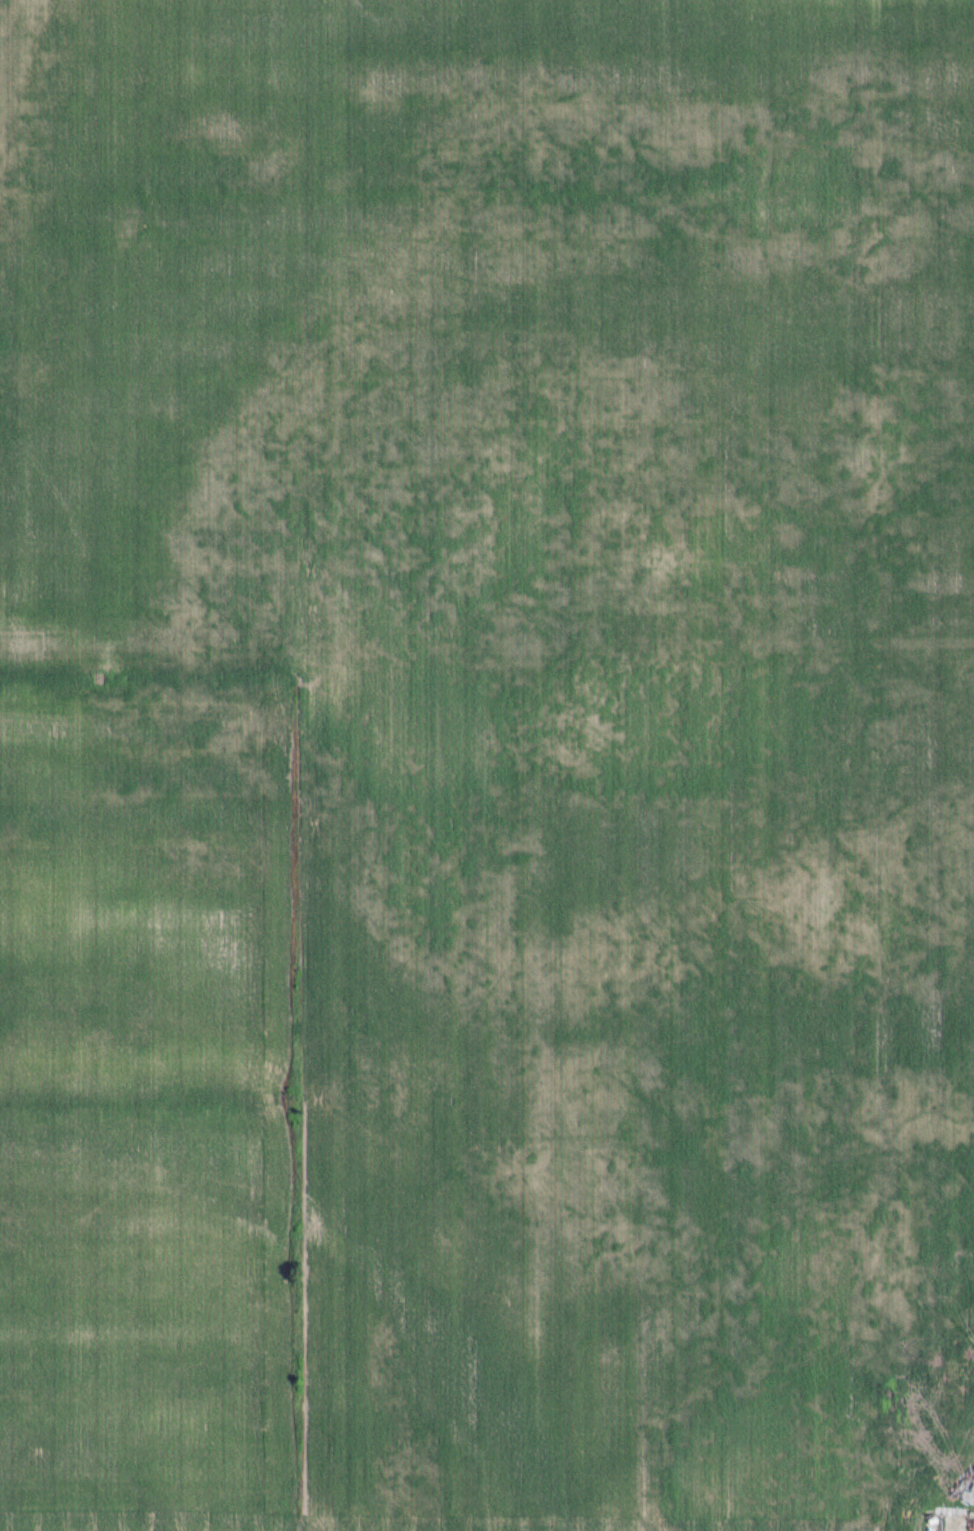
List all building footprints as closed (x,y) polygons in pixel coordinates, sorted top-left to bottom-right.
[(927,1516),(927,1530),(973,1530),(973,1516),(927,1516)]
